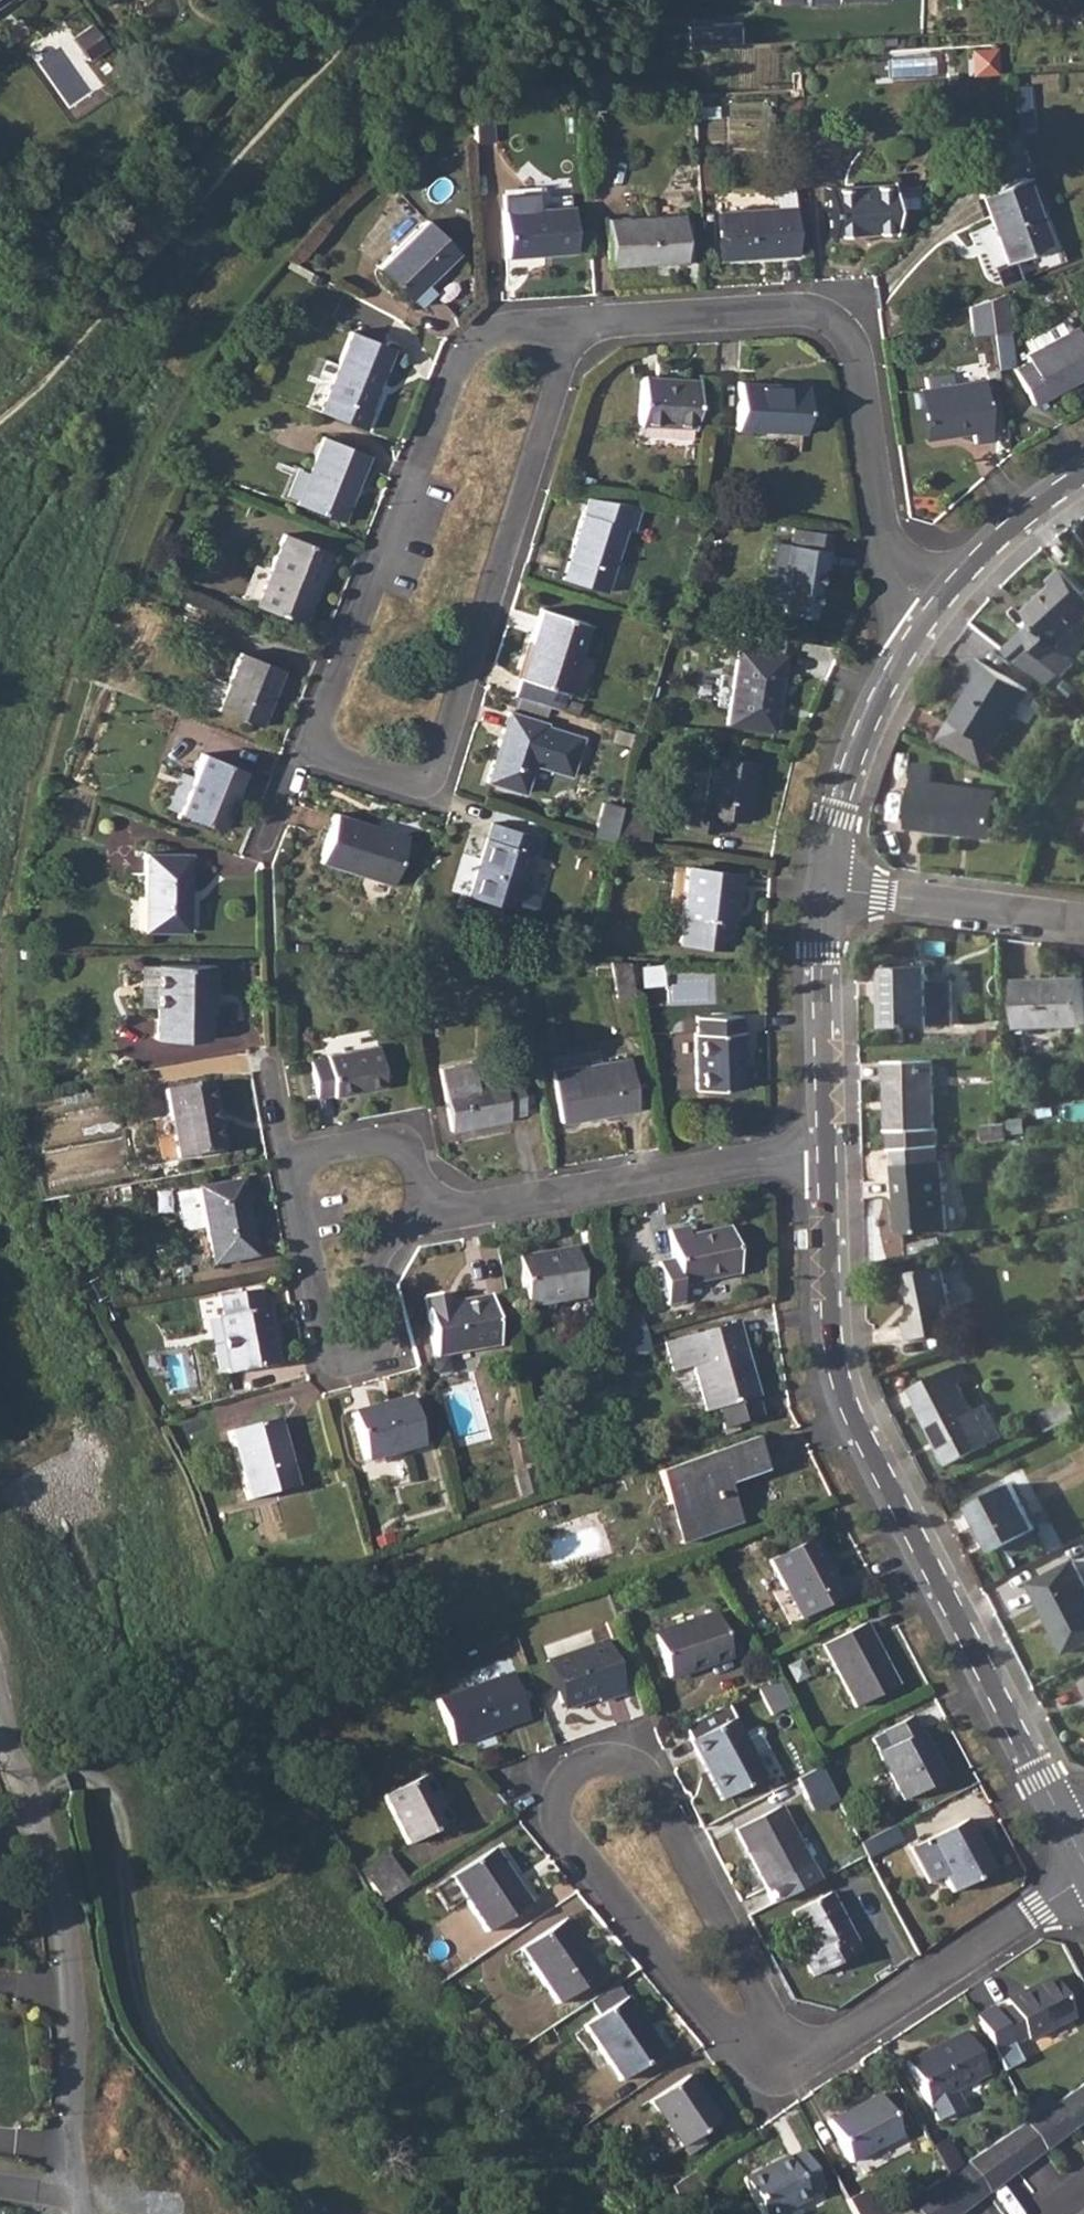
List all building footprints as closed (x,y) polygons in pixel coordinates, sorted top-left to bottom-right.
[(111,46),(96,25),(77,38),(92,60),(111,46)] [(980,194),(1006,263),(1049,246),(1024,178),(980,194)] [(891,185),(826,190),(829,237),(895,232),(891,185)] [(774,208),(716,212),(719,260),(797,254),(792,189),(773,190),(774,208)] [(572,208),(502,212),(505,256),(575,251),(572,208)] [(682,214),(607,219),(610,266),(685,261),(682,214)] [(425,220),(376,268),(408,300),(456,253),(425,220)] [(1049,246),(1006,263),(1011,277),(1054,260),(1049,246)] [(1002,292),(987,297),(993,333),(1008,331),(1002,292)] [(976,335),(993,333),(987,297),(972,303),(976,335)] [(1013,368),(1032,403),(1083,375),(1083,344),(1075,328),(1063,334),(1058,325),(1030,340),(1035,349),(1024,355),(1027,360),(1013,368)] [(349,331),(324,396),(367,413),(392,347),(349,331)] [(640,379),(638,424),(694,426),(697,382),(640,379)] [(982,380),(916,389),(924,438),(971,432),(973,442),(990,439),(982,380)] [(738,383),(736,429),(804,431),(807,387),(738,383)] [(367,413),(324,396),(318,412),(363,429),(369,414),(367,413)] [(320,437),(295,503),(340,522),(366,455),(320,437)] [(639,505),(585,497),(560,579),(603,593),(624,527),(631,529),(639,505)] [(282,534),(255,606),(301,624),(329,553),(282,534)] [(774,542),(773,548),(785,550),(783,562),(788,563),(780,612),(813,617),(820,568),(826,569),(829,551),(774,542)] [(785,550),(773,548),(771,563),(766,563),(758,613),(779,616),(780,612),(788,563),(783,562),(785,550)] [(1062,674),(1074,662),(1058,645),(1083,620),(1083,594),(1060,569),(1048,581),(1052,585),(1026,612),(1034,621),(1022,632),(1005,648),(1047,682),(1058,672),(1062,674)] [(540,609),(519,679),(565,693),(587,623),(540,609)] [(737,649),(724,723),(771,730),(783,656),(737,649)] [(238,653),(217,710),(260,726),(281,671),(238,653)] [(975,678),(951,719),(994,746),(1029,689),(976,657),(966,673),(975,678)] [(565,693),(519,679),(514,696),(560,711),(565,693)] [(508,712),(487,782),(524,793),(533,765),(570,776),(582,738),(545,726),(546,723),(508,712)] [(951,719),(940,738),(984,765),(994,746),(951,719)] [(203,755),(180,814),(221,830),(244,771),(203,755)] [(689,812),(686,829),(716,834),(718,817),(747,821),(756,762),(710,755),(700,814),(689,812)] [(915,763),(907,826),(992,837),(997,792),(931,783),(933,765),(915,763)] [(596,837),(612,842),(613,834),(618,816),(619,810),(603,806),(596,837)] [(333,815),(318,860),(391,883),(405,837),(333,815)] [(618,816),(613,834),(648,840),(650,821),(618,816)] [(489,822),(467,896),(531,916),(537,897),(517,890),(535,836),(489,822)] [(144,854),(143,930),(188,932),(190,855),(144,854)] [(725,946),(728,918),(732,891),(738,892),(740,873),(685,867),(677,941),(725,946)] [(732,891),(728,918),(735,918),(738,892),(732,891)] [(627,961),(609,961),(616,996),(632,994),(627,961)] [(156,965),(142,965),(141,1005),(156,1006),(156,965)] [(206,1038),(208,1013),(208,996),(213,996),(213,966),(156,965),(156,1006),(155,1037),(206,1038)] [(931,1026),(930,982),(929,966),(883,968),(885,1028),(931,1026)] [(1018,982),(1020,1027),(1083,1024),(1083,984),(1083,978),(1018,982)] [(951,982),(930,982),(931,1026),(953,1025),(951,982)] [(695,1032),(692,1032),(694,1090),(743,1088),(740,1031),(737,1031),(736,1015),(694,1016),(695,1032)] [(324,1058),(309,1060),(316,1096),(330,1093),(331,1096),(383,1086),(376,1045),(324,1055),(324,1058)] [(627,1058),(551,1072),(560,1122),(636,1108),(627,1058)] [(891,1131),(892,1150),(935,1146),(933,1061),(887,1062),(889,1131),(891,1131)] [(470,1062),(439,1067),(450,1131),(508,1121),(508,1116),(524,1113),(517,1074),(500,1077),(499,1075),(473,1079),(470,1062)] [(209,1082),(166,1090),(179,1158),(222,1149),(209,1082)] [(1004,1123),(982,1125),(983,1139),(1005,1137),(1004,1123)] [(898,1179),(897,1179),(901,1234),(947,1230),(943,1176),(939,1176),(938,1161),(897,1164),(898,1179)] [(240,1180),(196,1189),(212,1265),(255,1257),(240,1180)] [(674,1261),(658,1265),(668,1307),(684,1304),(680,1287),(738,1275),(730,1230),(692,1238),(689,1230),(669,1233),(674,1261)] [(576,1250),(518,1260),(527,1309),(584,1299),(576,1250)] [(943,1265),(906,1274),(915,1320),(906,1322),(909,1340),(957,1330),(943,1265)] [(222,1316),(216,1317),(227,1375),(277,1365),(266,1308),(261,1309),(257,1290),(218,1296),(222,1316)] [(445,1294),(423,1298),(434,1357),(499,1345),(491,1298),(448,1305),(445,1294)] [(718,1409),(724,1431),(760,1417),(754,1399),(756,1398),(736,1325),(666,1343),(674,1373),(694,1368),(706,1412),(718,1409)] [(644,1333),(616,1341),(617,1356),(649,1352),(644,1333)] [(990,1443),(974,1412),(959,1384),(968,1379),(960,1364),(951,1369),(949,1368),(911,1388),(919,1402),(917,1403),(948,1464),(990,1443)] [(411,1399),(351,1416),(364,1461),(423,1445),(411,1399)] [(986,1405),(974,1412),(990,1443),(1002,1436),(986,1405)] [(277,1419),(229,1432),(248,1501),(295,1489),(277,1419)] [(754,1440),(716,1453),(727,1484),(765,1470),(754,1440)] [(716,1453),(665,1471),(689,1540),(740,1522),(727,1484),(716,1453)] [(689,1540),(665,1471),(654,1475),(679,1544),(689,1540)] [(970,1505),(993,1551),(1034,1530),(1011,1484),(970,1505)] [(1034,1530),(993,1551),(1004,1570),(1017,1564),(1012,1555),(1040,1540),(1034,1530)] [(814,1537),(770,1560),(800,1619),(848,1593),(840,1578),(837,1580),(814,1537)] [(1029,1583),(1065,1652),(1083,1642),(1083,1581),(1073,1561),(1029,1583)] [(716,1615),(653,1637),(668,1678),(731,1656),(716,1615)] [(864,1623),(822,1645),(854,1708),(897,1686),(864,1623)] [(607,1642),(546,1663),(562,1708),(596,1696),(598,1702),(625,1693),(607,1642)] [(512,1675),(436,1702),(452,1745),(527,1718),(512,1675)] [(789,1705),(775,1679),(758,1687),(772,1715),(789,1705)] [(682,1727),(690,1741),(734,1719),(726,1704),(696,1720),(682,1727)] [(890,1746),(878,1753),(904,1801),(945,1780),(912,1716),(883,1731),(890,1746)] [(734,1719),(690,1741),(721,1800),(764,1777),(754,1756),(742,1734),(734,1719)] [(742,1734),(754,1756),(767,1749),(768,1744),(761,1729),(755,1728),(742,1734)] [(824,1767),(799,1779),(815,1811),(840,1799),(824,1767)] [(422,1777),(384,1796),(408,1845),(449,1823),(439,1804),(436,1805),(422,1777)] [(927,1837),(967,1819),(959,1802),(920,1821),(927,1837)] [(780,1807),(736,1829),(766,1888),(774,1903),(818,1881),(810,1867),(780,1807)] [(966,1821),(909,1851),(928,1884),(943,1877),(952,1894),(993,1872),(966,1821)] [(492,1849),(450,1877),(486,1932),(528,1904),(492,1849)] [(361,1868),(380,1903),(412,1886),(393,1851),(361,1868)] [(830,1893),(793,1912),(813,1953),(803,1958),(813,1977),(861,1953),(830,1893)] [(563,1922),(521,1949),(557,2003),(599,1976),(563,1922)] [(1007,2002),(1010,2008),(997,2015),(994,2009),(976,2019),(1004,2072),(1022,2063),(1012,2045),(1026,2038),(1028,2042),(1073,2018),(1052,1979),(1007,2002)] [(627,1998),(584,2026),(620,2081),(663,2053),(627,1998)] [(964,2033),(906,2063),(927,2104),(936,2121),(963,2107),(954,2090),(986,2073),(964,2033)] [(689,2077),(649,2102),(679,2148),(718,2122),(689,2077)] [(1056,2104),(1074,2129),(1083,2122),(1083,2086),(1056,2104)] [(879,2097),(828,2124),(849,2162),(900,2135),(879,2097)] [(1030,2122),(1027,2123),(1047,2150),(1074,2129),(1056,2104),(1030,2122)] [(1027,2123),(997,2143),(1019,2171),(1047,2150),(1027,2123)] [(946,2139),(931,2146),(947,2176),(962,2166),(946,2139)] [(997,2143),(967,2163),(989,2193),(1019,2171),(997,2143)] [(743,2181),(761,2213),(776,2213),(808,2197),(807,2195),(822,2187),(803,2152),(789,2159),(787,2157),(743,2181)] [(947,2176),(939,2182),(962,2213),(989,2193),(967,2163),(962,2166),(947,2176)] [(693,2172),(669,2187),(679,2203),(703,2187),(693,2172)] [(909,2202),(917,2213),(962,2213),(939,2182),(909,2202)] [(909,2202),(890,2213),(917,2213),(909,2202)]
